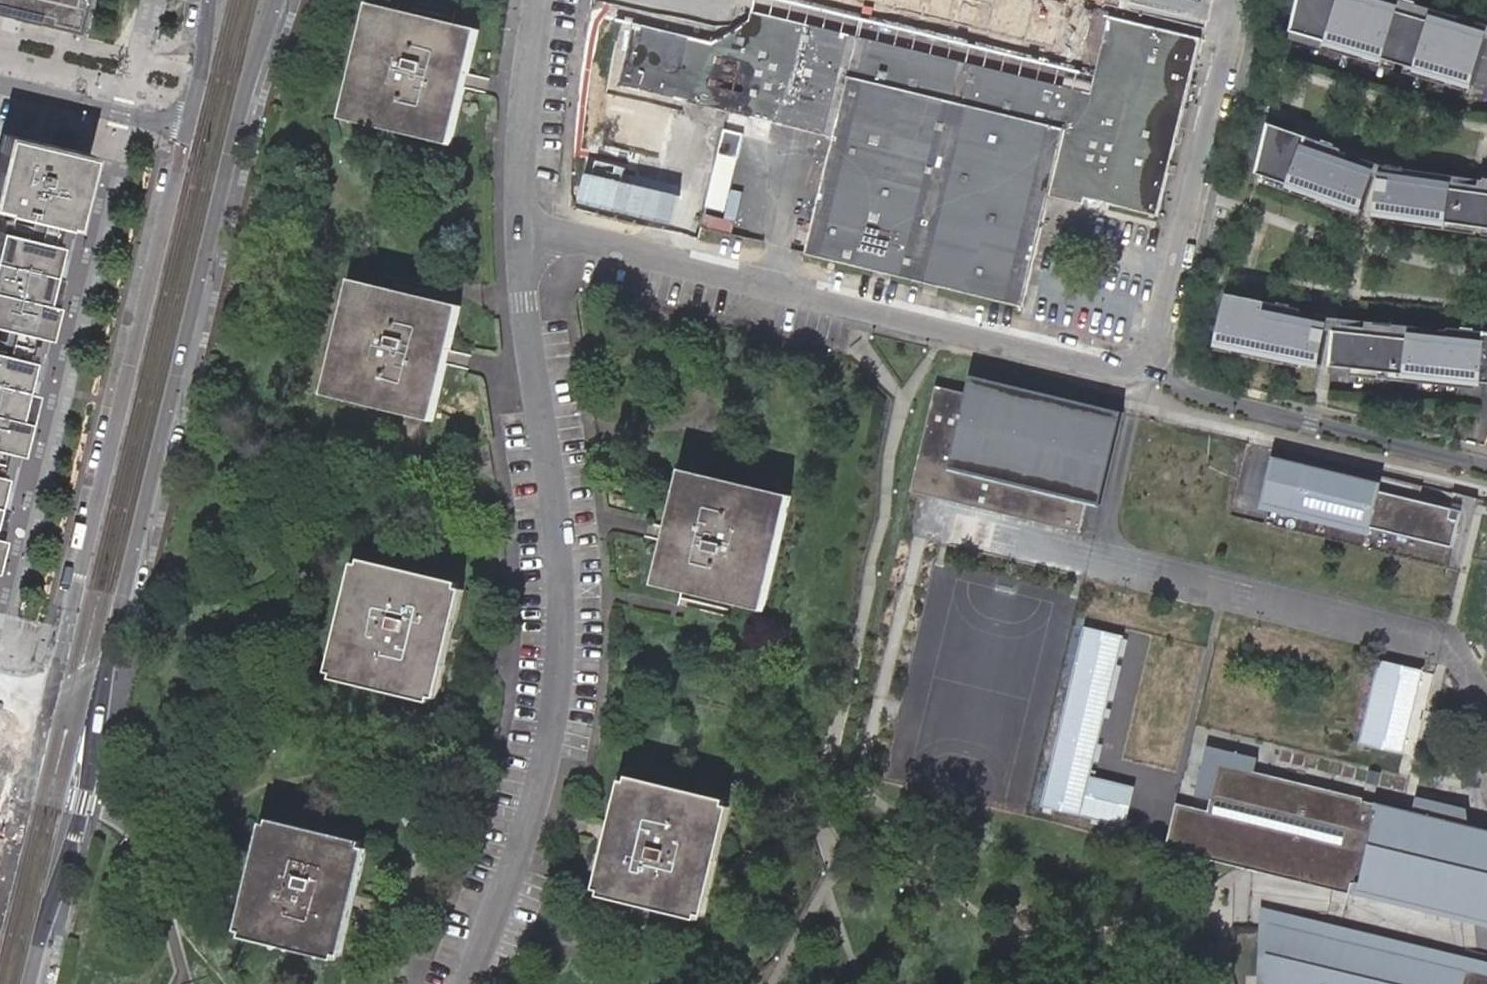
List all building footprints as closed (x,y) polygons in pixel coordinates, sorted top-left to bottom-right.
[(73,20),(77,0),(0,0),(0,3),(73,20)] [(1059,47),(1070,0),(858,0),(1059,47)] [(1343,0),(1298,0),(1289,35),(1471,91),(1486,44),(1343,0)] [(73,20),(0,3),(0,11),(71,27),(73,20)] [(365,27),(385,33),(387,25),(359,18),(331,135),(443,163),(457,102),(449,101),(437,153),(340,129),(365,27)] [(433,44),(385,33),(365,27),(340,129),(437,153),(449,101),(452,88),(461,51),(433,44)] [(853,74),(805,266),(1020,318),(1049,201),(1159,227),(1201,50),(1129,33),(1107,119),(1058,107),(1050,102),(1011,92),(999,92),(996,109),(853,74)] [(435,36),(433,44),(461,51),(452,88),(460,90),(470,45),(435,36)] [(720,150),(743,154),(748,131),(726,125),(720,150)] [(1254,175),(1359,212),(1371,179),(1300,153),(1306,139),(1266,125),(1254,175)] [(2,129),(0,137),(0,211),(7,212),(0,238),(0,480),(85,150),(2,129)] [(662,143),(646,140),(644,149),(660,154),(662,143)] [(740,167),(743,154),(720,150),(713,179),(725,183),(730,164),(740,167)] [(1378,181),(1373,215),(1486,233),(1486,197),(1378,181)] [(346,300),(366,304),(368,295),(341,289),(313,408),(426,435),(438,383),(430,381),(420,425),(322,402),(346,300)] [(1211,345),(1316,366),(1324,333),(1260,319),(1262,305),(1223,297),(1211,345)] [(416,316),(366,304),(346,300),(322,402),(420,425),(430,381),(433,368),(444,322),(416,316)] [(418,308),(416,316),(444,322),(433,368),(442,370),(454,317),(418,308)] [(1481,337),(1479,351),(1331,333),(1326,369),(1486,388),(1486,337),(1481,337)] [(967,394),(935,386),(910,493),(1082,533),(1089,503),(1101,506),(1123,413),(971,376),(967,394)] [(1385,483),(1280,458),(1266,512),(1372,538),(1374,529),(1454,548),(1464,510),(1383,491),(1385,483)] [(657,547),(665,549),(677,493),(766,516),(769,516),(775,518),(774,523),(752,617),(734,613),(732,621),(756,627),(781,525),(785,511),(771,507),(769,507),(671,484),(657,547)] [(665,549),(662,563),(655,595),(682,601),(729,612),(734,613),(752,617),(774,523),(775,518),(769,516),(766,516),(677,493),(665,549)] [(351,569),(374,575),(376,567),(346,561),(317,677),(426,704),(439,653),(431,651),(420,695),(326,670),(351,569)] [(655,595),(662,563),(654,562),(644,601),(680,610),(682,601),(655,595)] [(423,586),(374,575),(351,569),(326,670),(420,695),(431,651),(437,629),(446,592),(423,586)] [(425,579),(423,586),(446,592),(437,629),(445,631),(456,587),(425,579)] [(1099,777),(1126,633),(1085,625),(1050,809),(1132,825),(1140,785),(1099,777)] [(1388,658),(1364,742),(1411,755),(1434,671),(1388,658)] [(1467,826),(1471,809),(1417,796),(1414,813),(1254,774),(1258,759),(1209,747),(1197,794),(1214,799),(1211,811),(1177,802),(1166,846),(1201,854),(1200,859),(1486,929),(1486,831),(1467,826)] [(617,799),(641,804),(644,796),(612,789),(600,837),(607,838),(617,799)] [(691,816),(641,804),(617,799),(607,838),(604,850),(601,864),(592,901),(637,913),(688,925),(712,821),(691,816)] [(692,809),(691,816),(712,821),(688,925),(637,913),(592,901),(601,864),(593,862),(583,907),(693,934),(722,815),(692,809)] [(254,824),(282,830),(284,822),(248,814),(220,935),(332,961),(343,914),(335,912),(326,951),(230,929),(254,824)] [(332,842),(282,830),(254,824),(230,929),(326,951),(335,912),(341,889),(351,846),(332,842)] [(333,834),(332,842),(351,846),(341,889),(348,891),(361,840),(333,834)] [(1264,909),(1264,908),(1260,909),(1260,983),(1486,983),(1486,963),(1265,909),(1264,909)]
